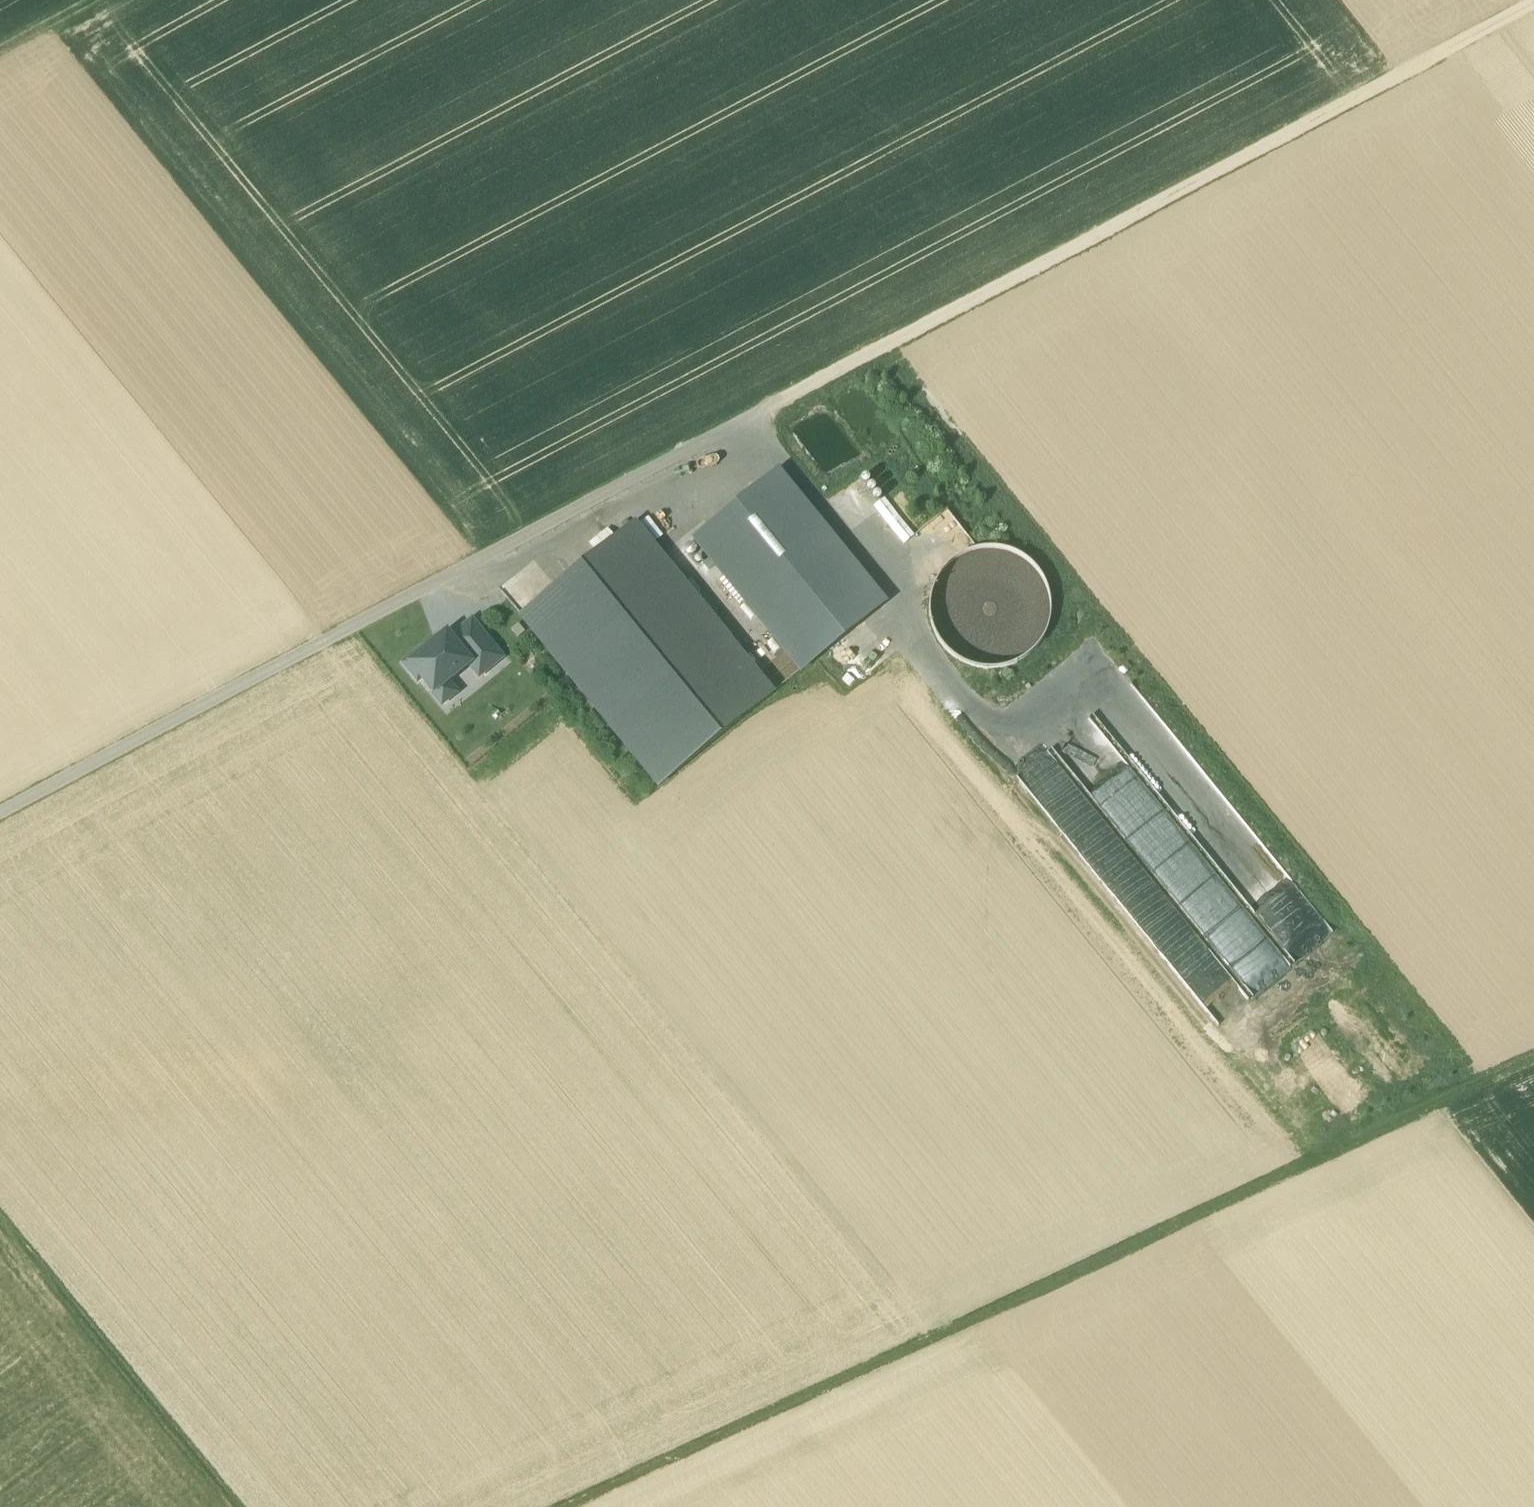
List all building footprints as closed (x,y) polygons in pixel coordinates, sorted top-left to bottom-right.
[(700,539),(803,666),(883,602),(780,475),(700,539)] [(650,541),(659,534),(645,516),(636,523),(650,541)] [(526,619),(658,781),(767,691),(635,530),(526,619)] [(948,565),(937,581),(931,599),(931,619),(938,638),(951,653),(967,663),(987,668),(1006,666),(1024,657),(1039,643),(1048,626),(1050,606),(1047,587),(1037,570),(1022,557),(1004,549),(984,548),(965,554),(948,565)] [(395,661),(431,709),(500,659),(469,617),(441,637),(436,630),(395,661)]
